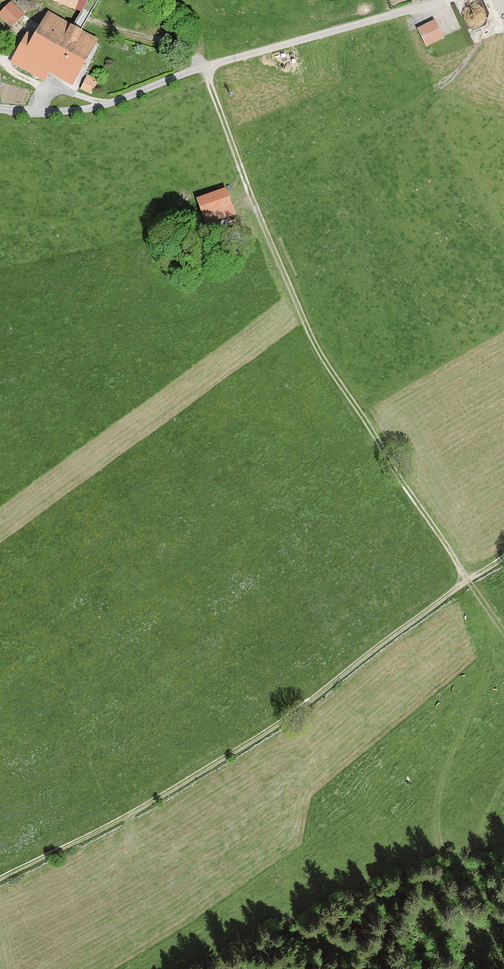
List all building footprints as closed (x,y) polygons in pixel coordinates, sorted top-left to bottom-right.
[(78,13),(84,0),(49,0),(78,13)] [(22,16),(10,3),(0,13),(0,19),(10,29),(22,16)] [(70,87),(97,42),(46,11),(30,39),(24,35),(8,62),(41,81),(46,73),(70,87)] [(442,39),(433,20),(416,28),(425,48),(442,39)] [(99,82),(88,77),(81,91),(91,97),(99,82)] [(224,189),(196,200),(206,226),(234,215),(224,189)]
